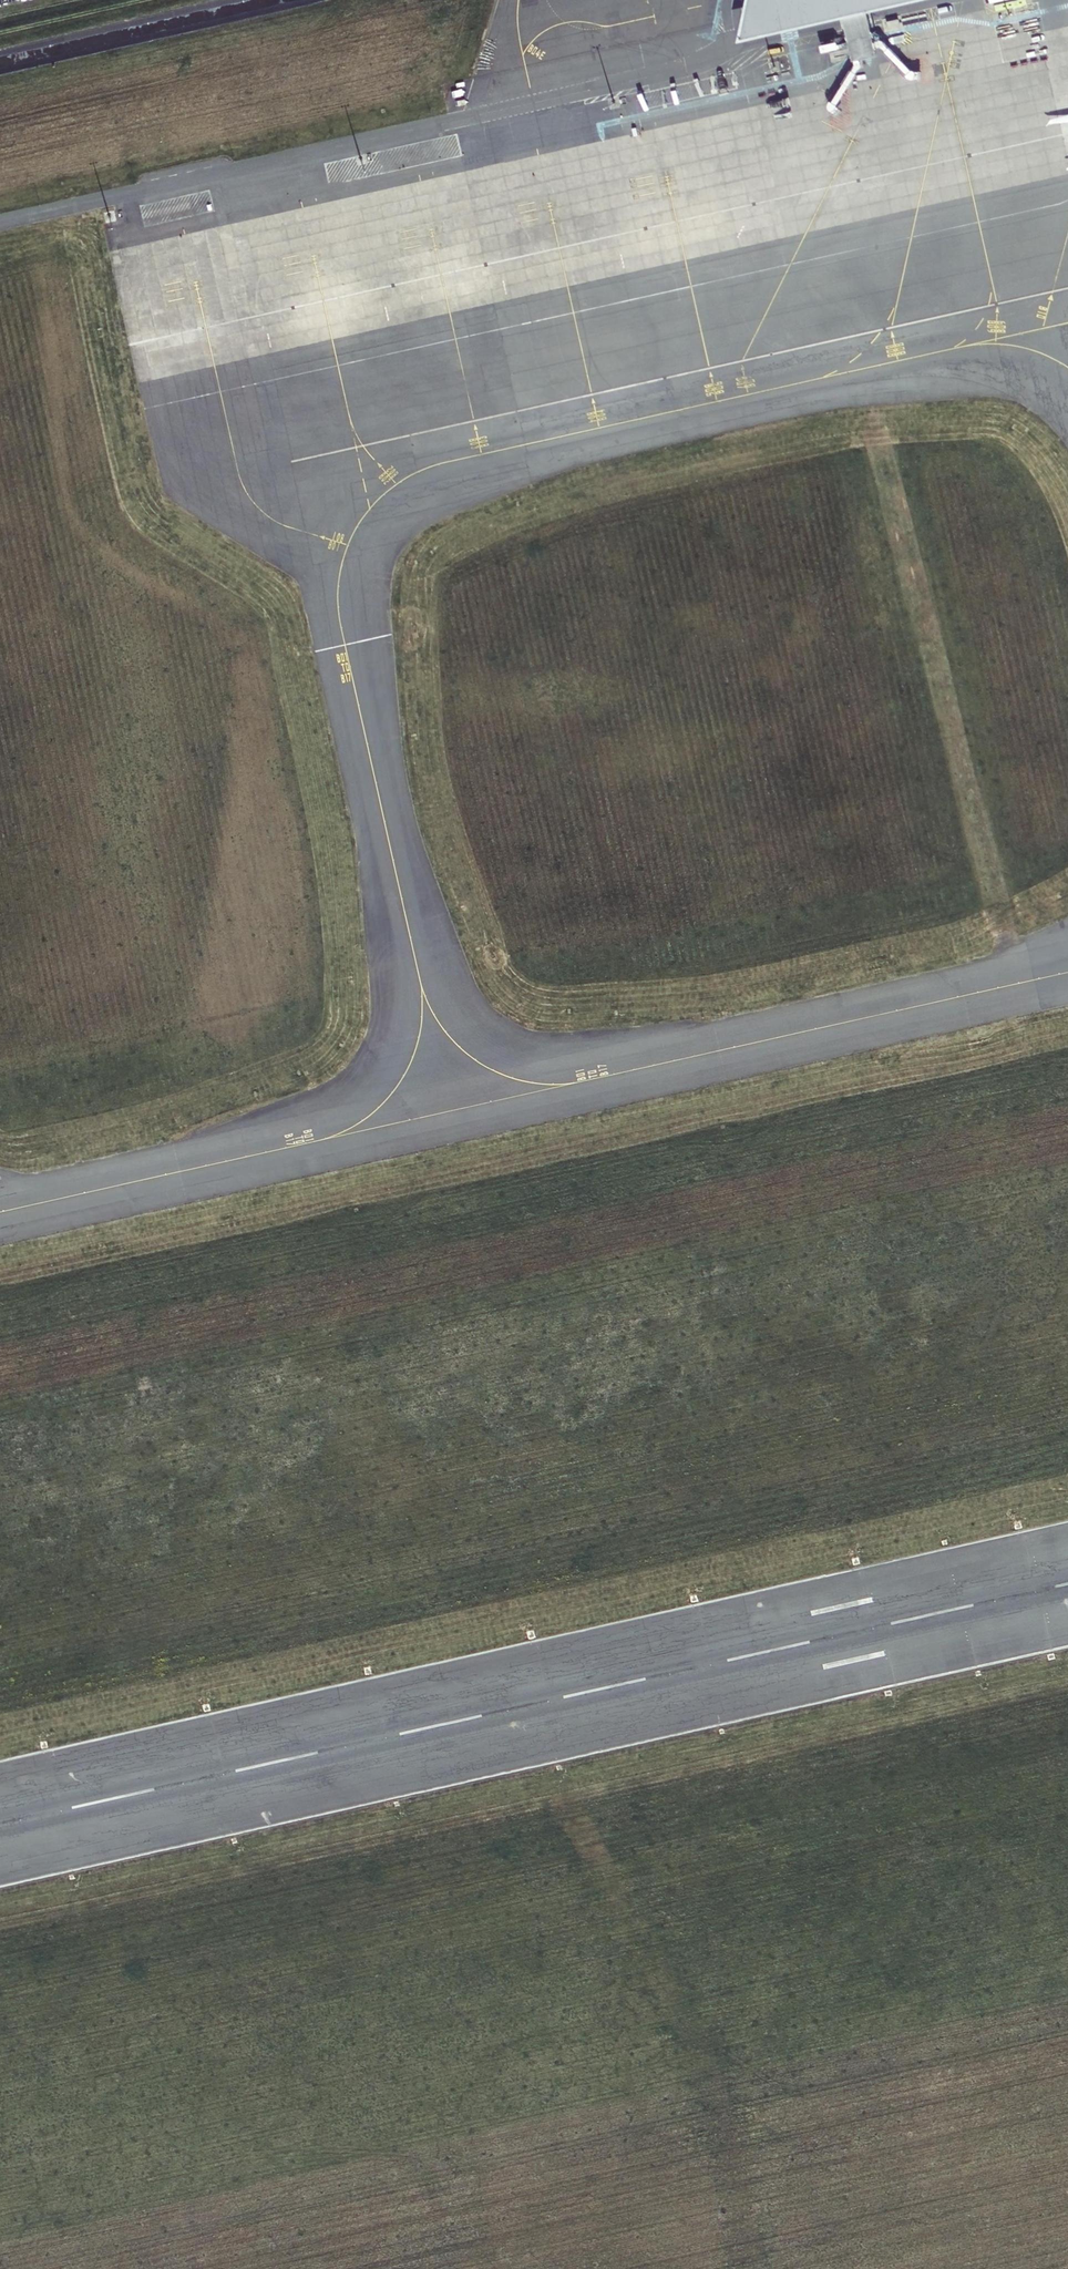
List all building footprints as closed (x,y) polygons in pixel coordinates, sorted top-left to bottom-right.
[(865,0),(840,0),(854,61),(856,60),(877,55),(876,47),(873,38),(865,0)]
